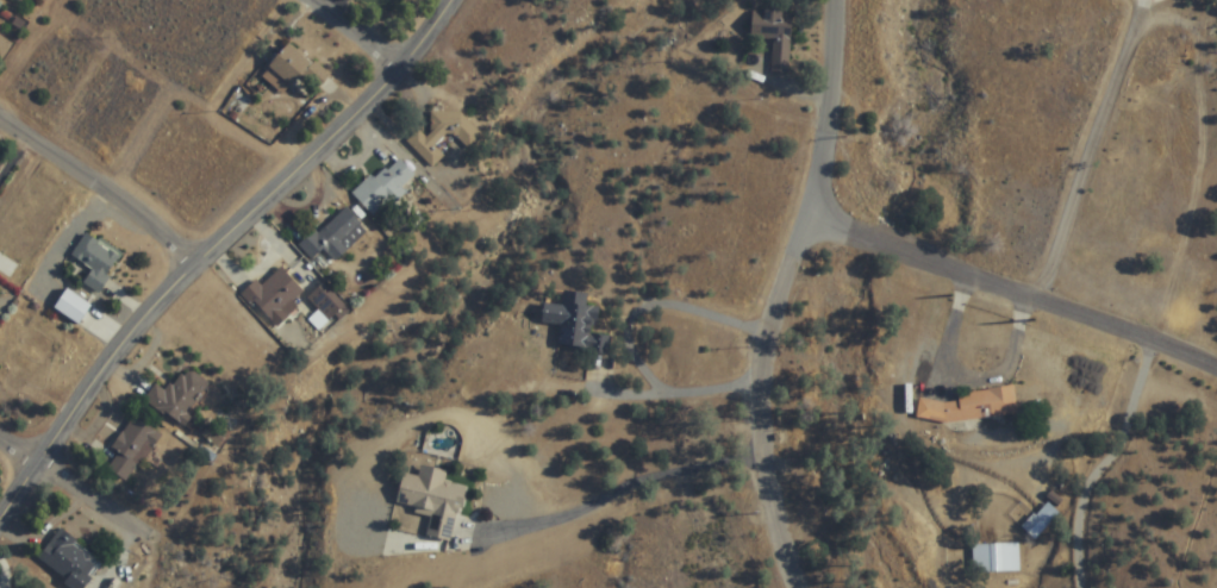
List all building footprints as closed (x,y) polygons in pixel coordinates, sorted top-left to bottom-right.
[(753,10),(752,40),(772,41),(772,73),(790,73),(791,11),(753,10)] [(310,99),(330,75),(288,42),(269,67),(310,99)] [(407,142),(433,168),(445,156),(419,130),(407,142)] [(353,195),(375,219),(418,179),(397,156),(353,195)] [(300,244),(322,271),(367,232),(346,206),(300,244)] [(99,292),(121,257),(84,234),(71,255),(92,268),(83,283),(99,292)] [(256,280),(242,293),(273,327),(307,295),(281,267),(261,286),(256,280)] [(308,297),(328,321),(345,307),(324,283),(308,297)] [(611,337),(593,334),(597,307),(585,306),(587,294),(563,291),(561,306),(545,303),(542,323),(560,325),(557,347),(609,354),(611,337)] [(145,400),(182,425),(210,383),(185,367),(168,392),(156,384),(145,400)] [(958,393),(959,399),(918,404),(920,424),(1018,414),(1015,387),(958,393)] [(111,448),(119,453),(108,469),(127,482),(160,435),(134,416),(111,448)] [(454,542),(463,487),(445,484),(447,471),(420,467),(418,477),(402,474),(397,506),(415,509),(415,514),(430,517),(427,537),(454,542)] [(1061,517),(1050,504),(1021,528),(1032,541),(1061,517)] [(104,563),(60,529),(37,559),(74,587),(85,587),(104,563)]
